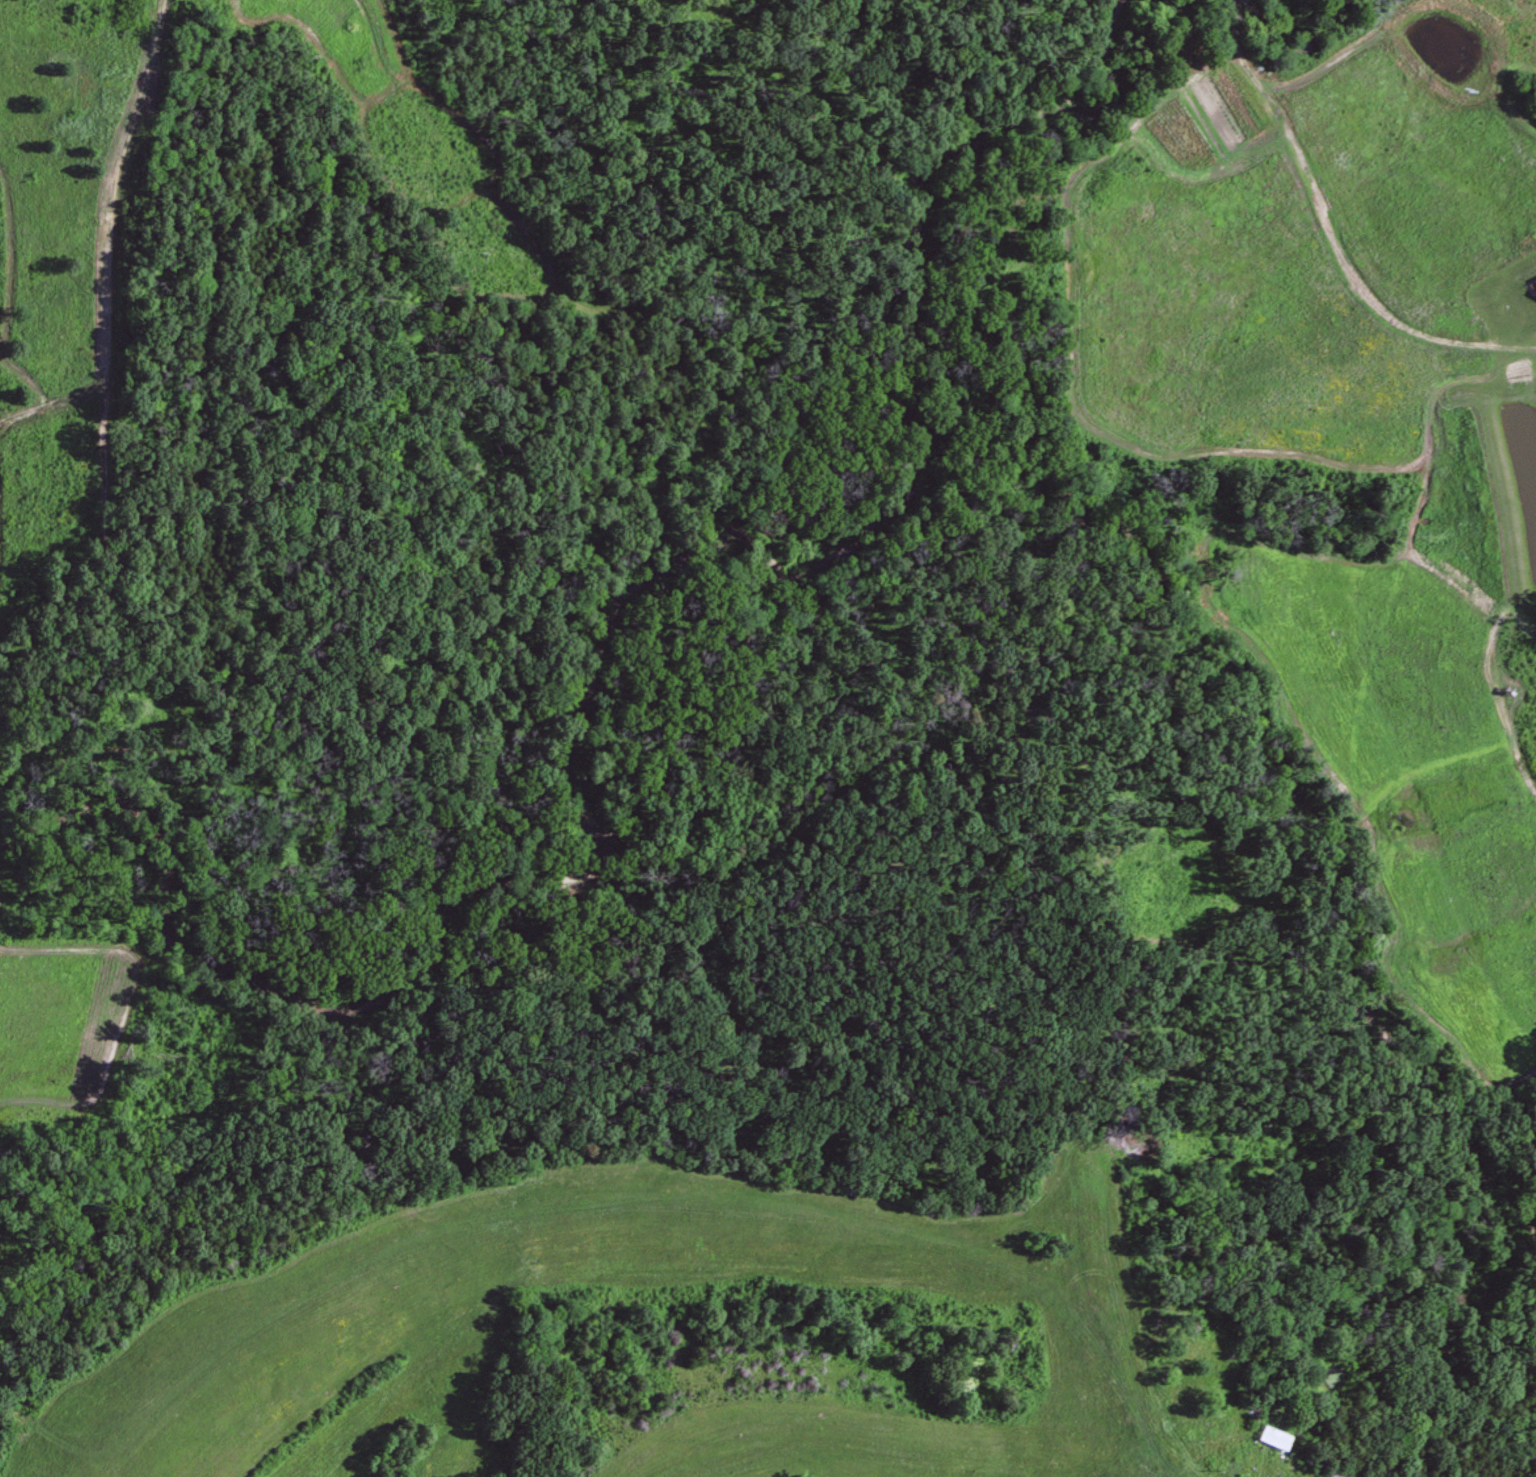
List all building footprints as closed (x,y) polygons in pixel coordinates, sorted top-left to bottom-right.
[(1528,280),(1535,299),(1535,276),(1528,280)] [(1283,1454),(1290,1437),(1261,1425),(1254,1441),(1283,1454)]
